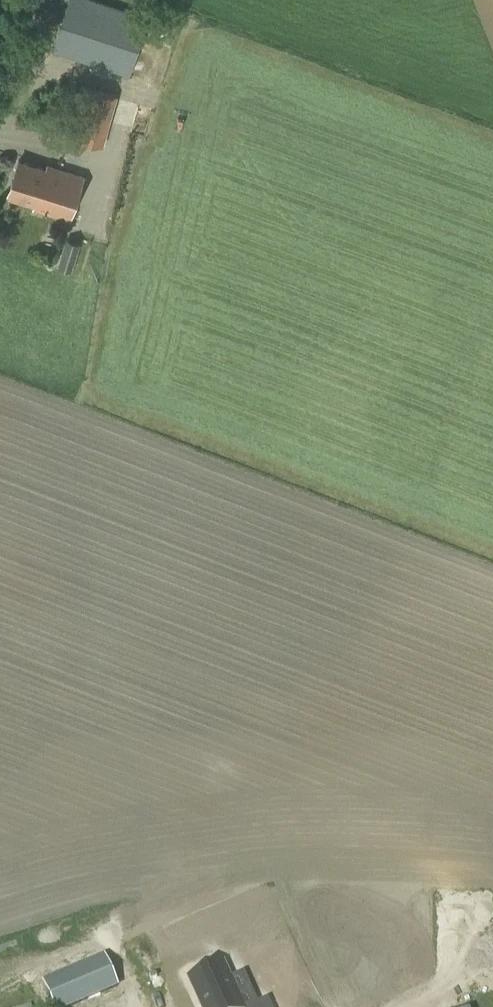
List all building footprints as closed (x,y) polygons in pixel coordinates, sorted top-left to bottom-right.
[(248,49),(98,0),(68,0),(52,50),(228,107),(248,49)] [(103,145),(117,95),(92,89),(78,138),(103,145)] [(46,168),(18,159),(6,195),(34,204),(33,208),(69,219),(83,175),(47,164),(46,168)] [(72,270),(80,243),(66,239),(57,266),(72,270)] [(90,958),(42,979),(54,1006),(57,1006),(103,987),(90,958)] [(189,972),(203,1006),(241,1006),(242,1006),(222,958),(189,972)] [(491,981),(473,982),(473,1006),(492,1006),(492,969),(491,969),(491,981)]
